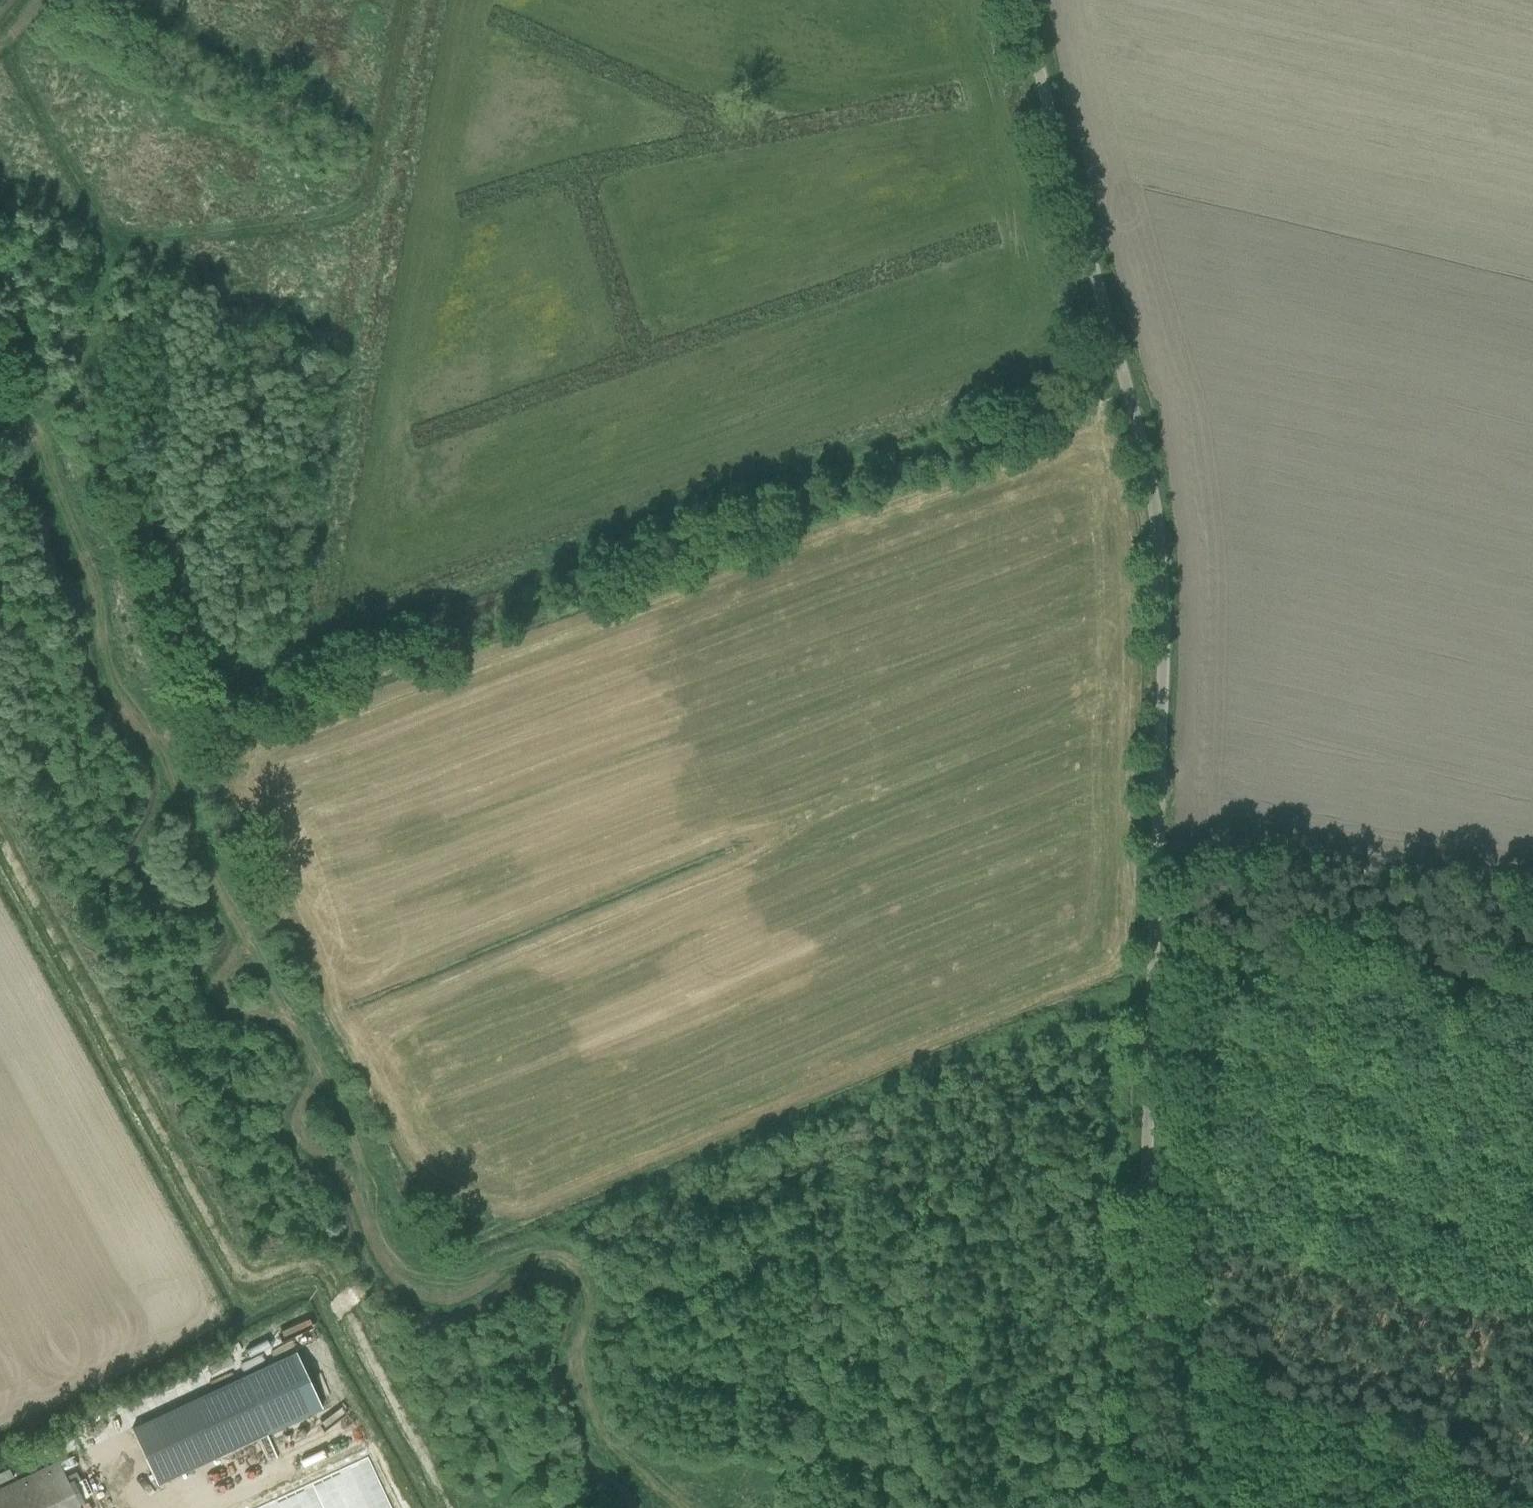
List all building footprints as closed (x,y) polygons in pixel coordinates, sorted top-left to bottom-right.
[(131,1429),(156,1485),(266,1434),(240,1378),(131,1429)] [(368,1456),(258,1507),(393,1507),(368,1456)] [(64,1459),(66,1477),(79,1476),(76,1457),(64,1459)] [(58,1463),(0,1490),(0,1507),(79,1507),(58,1463)]
